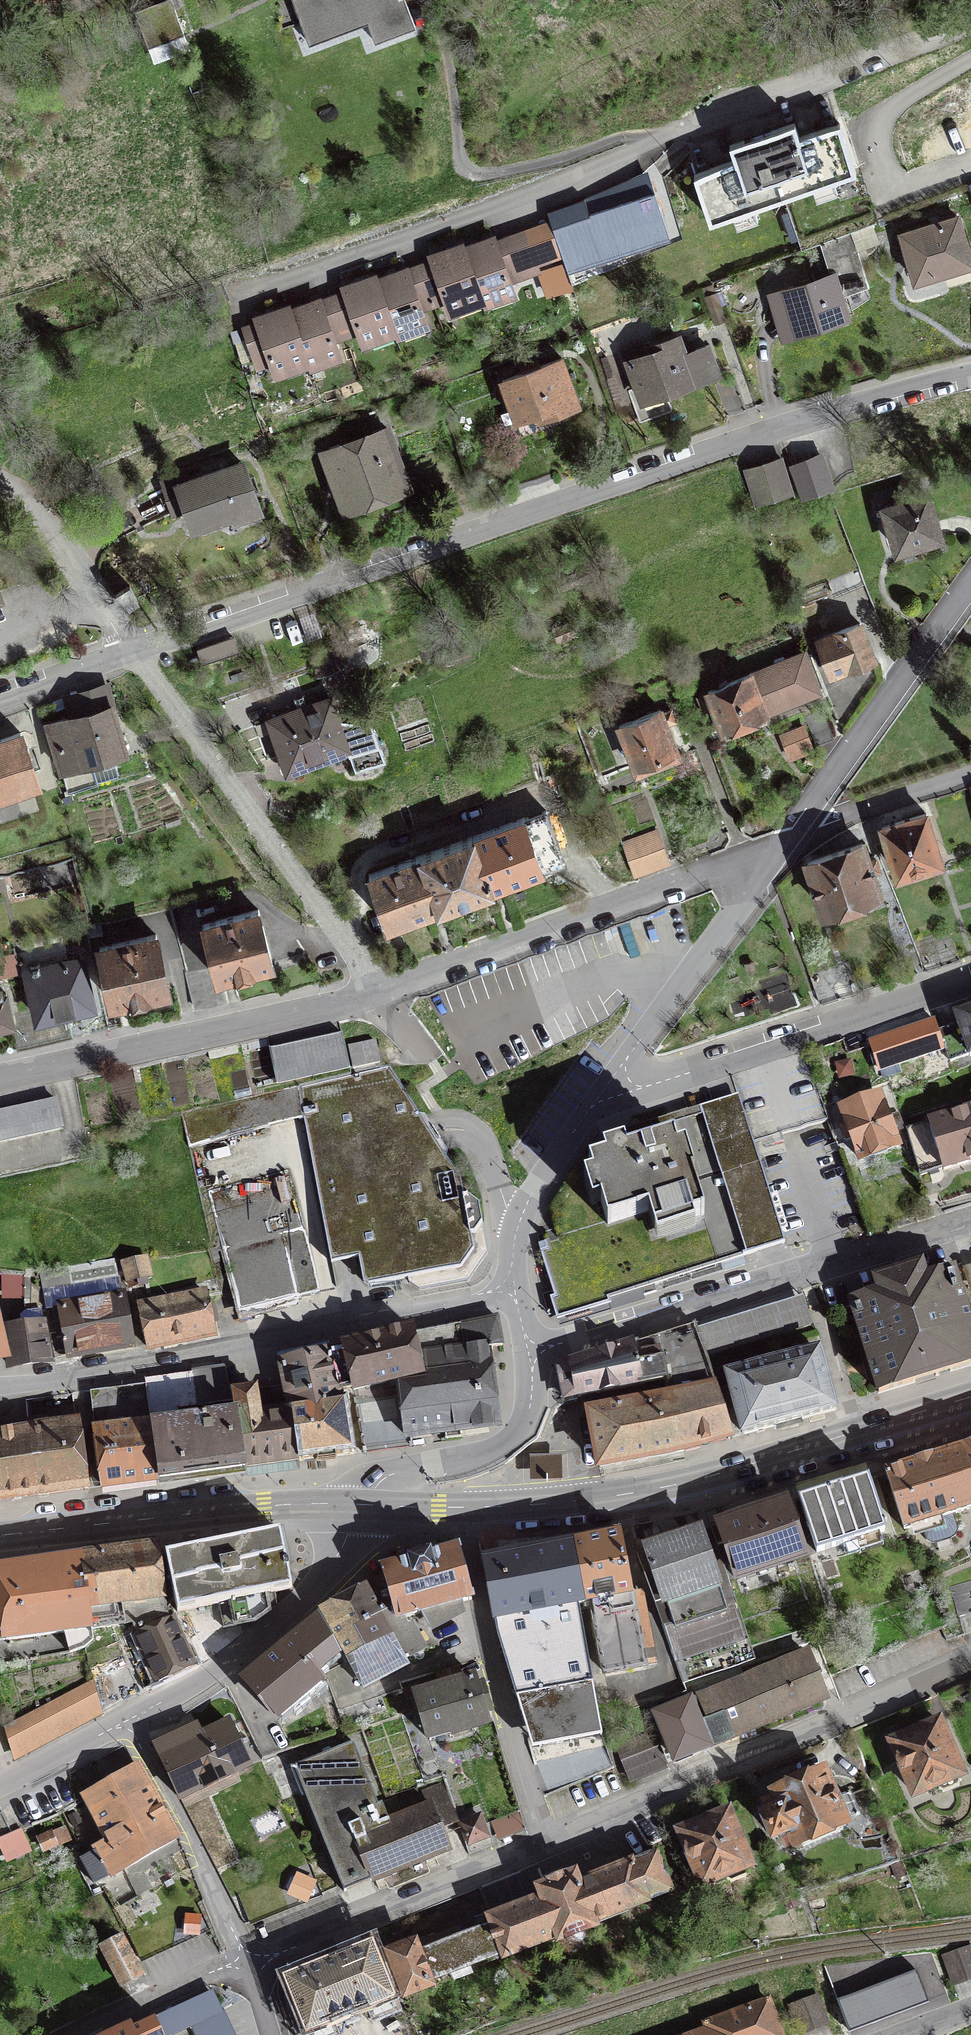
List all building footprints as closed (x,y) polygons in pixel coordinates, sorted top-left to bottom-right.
[(135,10),(148,46),(184,33),(171,0),(164,0),(135,10)] [(415,27),(405,0),(292,0),(309,44),(368,22),(375,42),(415,27)] [(812,245),(828,239),(851,231),(872,223),(838,126),(798,140),(793,125),(732,146),(737,161),(697,175),(711,217),(793,189),(812,245)] [(671,200),(560,249),(570,279),(680,231),(671,200)] [(916,280),(970,263),(957,218),(902,234),(916,280)] [(851,231),(828,239),(839,273),(862,266),(863,266),(851,231)] [(461,244),(481,299),(512,288),(508,279),(522,274),(519,267),(534,261),(524,232),(495,242),(493,237),(463,247),(462,243),(461,244)] [(433,261),(420,265),(433,302),(446,297),(449,306),(480,296),(461,244),(430,255),(433,261)] [(420,307),(433,302),(420,265),(407,270),(406,268),(376,278),(374,275),(394,331),(425,320),(420,307)] [(869,286),(863,266),(862,266),(839,273),(771,295),(778,317),(787,314),(794,333),(846,317),(840,296),(869,286)] [(393,331),(394,331),(374,275),(343,286),(345,292),(333,297),(346,334),(359,329),(362,338),(392,328),(393,331)] [(715,322),(724,319),(712,285),(703,289),(715,322)] [(346,334),(333,297),(320,301),(319,299),(288,310),(307,362),(338,351),(333,338),(346,334)] [(275,369),(306,358),(287,306),(256,317),(258,323),(245,328),(258,365),(271,360),(275,369)] [(642,401),(717,374),(707,345),(685,353),(678,337),(643,350),(646,355),(642,357),(639,347),(625,352),(642,401)] [(537,412),(539,418),(578,404),(561,359),(531,370),(529,363),(521,366),(524,373),(503,380),(517,419),(537,412)] [(324,452),(345,510),(408,486),(386,429),(324,452)] [(832,484),(821,456),(793,467),(804,494),(832,484)] [(746,470),(756,501),(791,489),(781,458),(746,470)] [(193,527),(234,512),(236,518),(259,511),(243,463),(166,490),(174,512),(186,507),(193,527)] [(927,495),(884,508),(897,550),(918,543),(925,548),(934,545),(937,537),(940,536),(927,495)] [(851,553),(822,565),(833,593),(863,581),(851,553)] [(850,666),(850,667),(874,658),(860,623),(818,640),(831,673),(850,666)] [(202,663),(238,650),(233,637),(198,649),(202,663)] [(713,706),(723,729),(819,690),(803,653),(707,691),(708,693),(698,697),(704,710),(713,706)] [(312,761),(347,749),(355,771),(386,760),(372,721),(338,718),(331,697),(269,719),(286,767),(311,758),(312,761)] [(61,770),(62,769),(68,790),(119,774),(113,754),(125,750),(112,705),(47,724),(61,770)] [(662,714),(661,709),(619,726),(637,770),(649,765),(646,760),(676,748),(666,723),(675,720),(671,710),(662,714)] [(816,744),(833,737),(822,710),(805,716),(816,744)] [(782,736),(790,757),(812,748),(804,727),(782,736)] [(14,789),(12,784),(36,776),(20,732),(0,739),(0,794),(14,789)] [(524,817),(472,836),(491,888),(564,860),(546,810),(525,818),(524,817)] [(882,827),(879,817),(867,821),(875,843),(886,840),(896,870),(922,861),(923,865),(934,862),(933,858),(940,855),(926,813),(882,827)] [(656,831),(623,842),(634,873),(668,861),(656,831)] [(421,855),(439,907),(491,888),(472,836),(421,855)] [(808,862),(824,910),(879,892),(872,871),(879,868),(876,858),(868,861),(862,843),(808,862)] [(435,908),(439,907),(421,855),(369,874),(387,926),(435,908)] [(215,967),(217,977),(220,976),(272,962),(258,909),(203,924),(215,967)] [(100,925),(87,928),(90,938),(103,935),(100,925)] [(948,930),(914,940),(926,969),(959,958),(948,930)] [(167,988),(156,935),(99,947),(111,1001),(167,988)] [(14,953),(0,956),(0,976),(19,972),(14,953)] [(35,1007),(29,1009),(37,1040),(71,1032),(65,1011),(93,1004),(82,959),(41,968),(40,964),(30,967),(31,971),(26,972),(35,1007)] [(809,975),(820,1003),(859,991),(848,963),(809,975)] [(226,1000),(220,976),(217,977),(215,967),(185,973),(194,1006),(226,1000)] [(11,1013),(6,993),(0,994),(0,1026),(12,1023),(13,1023),(11,1013)] [(939,1031),(945,1048),(950,1061),(970,1054),(970,1008),(956,1013),(959,1024),(939,1031)] [(13,1023),(12,1023),(17,1045),(37,1040),(29,1009),(26,1009),(11,1013),(13,1023)] [(879,1070),(945,1048),(939,1031),(935,1020),(870,1041),(879,1070)] [(270,1053),(276,1085),(350,1069),(343,1037),(270,1053)] [(353,1068),(380,1062),(375,1041),(348,1046),(353,1068)] [(455,1153),(447,1158),(434,1138),(389,1066),(301,1086),(305,1121),(331,1263),(359,1258),(363,1282),(369,1285),(408,1278),(409,1283),(420,1290),(469,1281),(488,1253),(479,1205),(469,1198),(462,1165),(458,1165),(455,1153)] [(196,1145),(277,1124),(298,1119),(299,1085),(181,1112),(189,1147),(196,1145)] [(841,1126),(846,1140),(852,1137),(860,1159),(898,1146),(893,1132),(903,1128),(892,1097),(881,1100),(880,1096),(842,1109),(847,1124),(841,1126)] [(63,1129),(56,1100),(0,1112),(0,1143),(63,1129)] [(720,1143),(729,1173),(760,1164),(741,1102),(703,1114),(712,1146),(720,1143)] [(970,1161),(970,1109),(906,1130),(920,1175),(970,1161)] [(277,1124),(196,1145),(239,1312),(318,1293),(304,1228),(277,1124)] [(698,1197),(694,1183),(691,1174),(685,1176),(674,1138),(589,1164),(607,1222),(608,1225),(657,1209),(663,1229),(701,1217),(701,1218),(704,1217),(698,1197)] [(784,1242),(760,1164),(729,1173),(694,1183),(698,1197),(704,1217),(701,1218),(701,1217),(663,1229),(657,1209),(608,1225),(607,1222),(544,1241),(546,1248),(541,1250),(562,1320),(611,1305),(608,1296),(640,1286),(643,1295),(656,1291),(653,1282),(715,1263),(718,1273),(733,1268),(731,1259),(784,1242)] [(147,1257),(122,1262),(127,1283),(151,1278),(147,1257)] [(123,1296),(114,1258),(39,1271),(46,1309),(52,1308),(123,1296)] [(953,1270),(925,1278),(921,1265),(876,1279),(879,1292),(851,1301),(879,1392),(970,1364),(970,1327),(953,1270)] [(953,1270),(970,1327),(970,1265),(953,1270)] [(214,1334),(206,1293),(184,1297),(181,1292),(171,1294),(172,1300),(139,1306),(148,1347),(214,1334)] [(52,1308),(46,1309),(46,1310),(49,1324),(55,1358),(131,1345),(123,1296),(52,1308)] [(44,1325),(49,1324),(46,1310),(24,1313),(21,1322),(21,1327),(5,1329),(10,1366),(49,1361),(44,1325)] [(395,1359),(398,1379),(400,1394),(405,1436),(411,1436),(499,1424),(489,1350),(492,1350),(492,1346),(502,1345),(497,1317),(414,1334),(419,1355),(395,1359)] [(733,1437),(732,1436),(717,1390),(695,1323),(633,1341),(639,1385),(665,1379),(669,1398),(589,1413),(599,1466),(682,1451),(733,1437)] [(395,1359),(419,1355),(414,1334),(413,1330),(343,1346),(344,1348),(353,1390),(398,1379),(395,1359)] [(639,1385),(633,1341),(570,1361),(559,1369),(565,1403),(578,1401),(577,1397),(639,1385)] [(280,1363),(290,1410),(341,1401),(339,1391),(353,1390),(344,1348),(330,1351),(328,1351),(327,1347),(302,1352),(303,1357),(280,1363)] [(819,1352),(727,1376),(742,1435),(835,1410),(819,1352)] [(196,1406),(235,1400),(234,1391),(230,1391),(225,1369),(192,1373),(196,1406)] [(101,1487),(158,1479),(151,1424),(146,1386),(98,1393),(102,1421),(118,1419),(119,1428),(95,1432),(101,1487)] [(259,1414),(255,1388),(234,1391),(235,1400),(237,1413),(246,1468),(298,1461),(290,1410),(259,1414)] [(413,1446),(411,1436),(405,1436),(400,1394),(355,1405),(363,1452),(413,1446)] [(345,1400),(341,1401),(290,1410),(298,1461),(354,1453),(345,1400)] [(88,1488),(79,1422),(47,1427),(45,1420),(29,1422),(27,1402),(0,1404),(0,1500),(88,1488)] [(158,1479),(246,1468),(237,1413),(207,1417),(207,1414),(179,1417),(180,1420),(151,1424),(158,1479)] [(970,1473),(970,1445),(886,1472),(904,1529),(921,1524),(926,1540),(937,1543),(951,1538),(958,1530),(953,1514),(970,1508),(970,1473)] [(562,1453),(528,1455),(529,1480),(564,1478),(562,1453)] [(817,1552),(885,1531),(867,1477),(799,1498),(817,1552)] [(793,1500),(711,1527),(717,1546),(725,1544),(736,1578),(803,1556),(793,1523),(800,1521),(793,1500)] [(728,1581),(717,1546),(711,1527),(637,1552),(676,1662),(737,1641),(718,1584),(728,1581)] [(223,1628),(255,1621),(277,1606),(274,1592),(292,1589),(280,1531),(165,1554),(177,1612),(219,1603),(223,1628)] [(620,1533),(571,1542),(582,1603),(591,1602),(605,1673),(645,1666),(620,1533)] [(508,1554),(482,1559),(493,1620),(532,1748),(602,1735),(578,1604),(582,1603),(571,1542),(568,1543),(568,1540),(510,1550),(508,1554)] [(158,1546),(81,1555),(92,1629),(132,1622),(136,1630),(169,1616),(158,1546)] [(463,1602),(472,1599),(457,1547),(430,1555),(429,1552),(409,1558),(410,1561),(382,1568),(384,1577),(370,1585),(384,1611),(380,1613),(404,1659),(424,1648),(410,1622),(408,1623),(405,1617),(421,1613),(431,1631),(465,1612),(463,1602)] [(0,1566),(0,1602),(5,1640),(65,1633),(70,1653),(85,1647),(93,1640),(92,1629),(81,1555),(0,1566)] [(970,1615),(970,1581),(950,1587),(959,1618),(970,1615)] [(363,1688),(407,1665),(404,1659),(380,1613),(384,1611),(370,1585),(321,1611),(363,1688)] [(193,1665),(172,1618),(137,1633),(145,1650),(130,1657),(143,1689),(145,1687),(193,1665)] [(312,1669),(339,1654),(320,1619),(316,1618),(244,1679),(277,1719),(323,1682),(312,1669)] [(807,1653),(690,1700),(687,1692),(656,1702),(660,1713),(657,1714),(675,1759),(825,1698),(807,1653)] [(125,1654),(90,1669),(93,1680),(101,1710),(139,1690),(125,1654)] [(462,1681),(458,1668),(438,1674),(441,1687),(433,1689),(432,1685),(418,1689),(419,1694),(415,1695),(426,1731),(450,1724),(452,1733),(487,1723),(484,1713),(491,1711),(483,1685),(476,1687),(473,1677),(462,1681)] [(93,1680),(5,1727),(12,1752),(14,1751),(16,1755),(57,1733),(58,1736),(102,1713),(101,1710),(93,1680)] [(386,1709),(381,1695),(337,1710),(343,1725),(386,1709)] [(159,1744),(158,1742),(154,1744),(180,1798),(249,1765),(229,1722),(202,1735),(197,1725),(159,1744)] [(960,1774),(939,1722),(893,1742),(898,1754),(898,1764),(905,1771),(914,1793),(937,1784),(939,1790),(943,1792),(959,1785),(957,1775),(960,1774)] [(629,1778),(665,1763),(653,1732),(617,1746),(629,1778)] [(440,1828),(430,1804),(429,1805),(389,1821),(388,1816),(401,1811),(395,1797),(378,1804),(353,1741),(293,1765),(344,1891),(449,1849),(440,1828)] [(179,1837),(137,1764),(84,1794),(107,1840),(94,1847),(96,1850),(80,1860),(95,1885),(179,1837)] [(775,1792),(781,1807),(764,1815),(773,1836),(790,1829),(797,1844),(858,1816),(849,1795),(835,1801),(823,1772),(775,1792)] [(423,1791),(429,1805),(430,1804),(440,1828),(457,1821),(443,1783),(423,1791)] [(745,1865),(749,1864),(728,1812),(681,1831),(686,1844),(686,1854),(693,1861),(702,1883),(725,1873),(728,1880),(731,1882),(747,1875),(748,1872),(745,1865)] [(460,1824),(467,1844),(487,1836),(480,1816),(460,1824)] [(70,1840),(64,1827),(39,1838),(44,1851),(70,1840)] [(29,1850),(20,1828),(0,1838),(0,1843),(7,1859),(29,1850)] [(594,1921),(670,1891),(656,1854),(578,1883),(574,1873),(538,1887),(542,1897),(490,1917),(493,1927),(502,1951),(505,1956),(557,1935),(558,1940),(596,1926),(594,1921)] [(238,1894),(249,1922),(321,1893),(310,1865),(238,1894)] [(197,1902),(128,1934),(141,1960),(209,1929),(197,1902)] [(458,1928),(389,1953),(405,1995),(431,1985),(429,1980),(502,1951),(493,1927),(462,1939),(458,1928)] [(100,1946),(121,1986),(142,1974),(122,1935),(100,1946)] [(288,1978),(308,2028),(390,1995),(370,1945),(288,1978)] [(943,1956),(953,1984),(970,1978),(970,1946),(943,1956)] [(213,1990),(137,2025),(142,2034),(165,2034),(221,2009),(213,1990)] [(790,2006),(800,2034),(828,2023),(818,1995),(790,2006)] [(769,2000),(705,2023),(708,2028),(689,2034),(782,2034),(769,2000)] [(130,2024),(107,2034),(135,2034),(130,2024)]
